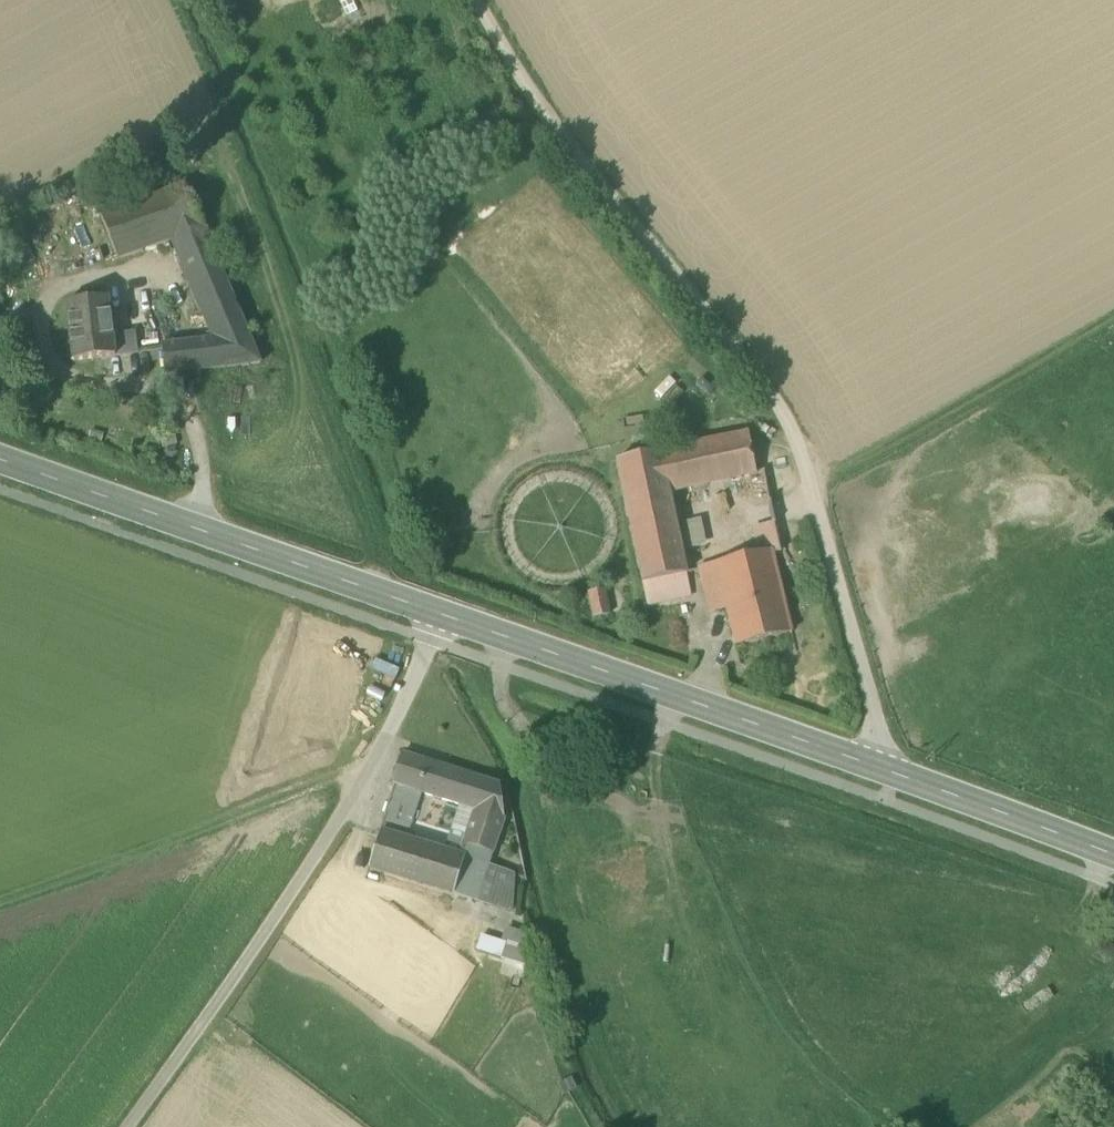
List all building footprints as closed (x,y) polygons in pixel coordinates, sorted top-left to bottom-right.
[(362,22),(351,0),(338,0),(352,27),(362,22)] [(117,260),(174,240),(202,228),(185,186),(100,215),(117,260)] [(174,240),(215,339),(260,364),(203,228),(202,228),(174,240)] [(66,303),(74,362),(115,356),(113,335),(108,298),(66,303)] [(113,335),(115,356),(138,353),(136,332),(113,335)] [(165,375),(260,364),(215,339),(162,345),(165,375)] [(748,434),(660,452),(617,461),(643,584),(647,605),(690,597),(686,575),(669,494),(757,476),(748,434)] [(760,530),(764,556),(772,554),(773,555),(781,553),(775,525),(760,530)] [(726,609),(735,647),(791,633),(773,555),(772,554),(764,556),(713,566),(713,568),(699,571),(710,613),(726,609)] [(588,593),(593,618),(610,615),(605,590),(588,593)] [(464,843),(493,854),(504,820),(500,785),(470,775),(455,770),(426,761),(402,754),(401,757),(392,784),(394,785),(422,794),(460,806),(475,811),(464,843)] [(380,832),(406,840),(422,794),(394,785),(385,813),(385,814),(379,833),(380,833),(380,832)] [(475,811),(460,806),(445,852),(451,854),(456,841),(464,843),(475,811)] [(369,868),(454,895),(465,859),(451,854),(445,852),(406,840),(380,832),(380,833),(369,868)] [(456,841),(451,854),(465,859),(454,895),(511,913),(513,874),(488,866),(493,854),(464,843),(456,841)] [(516,963),(527,932),(506,925),(500,940),(481,933),(475,948),(516,963)]
